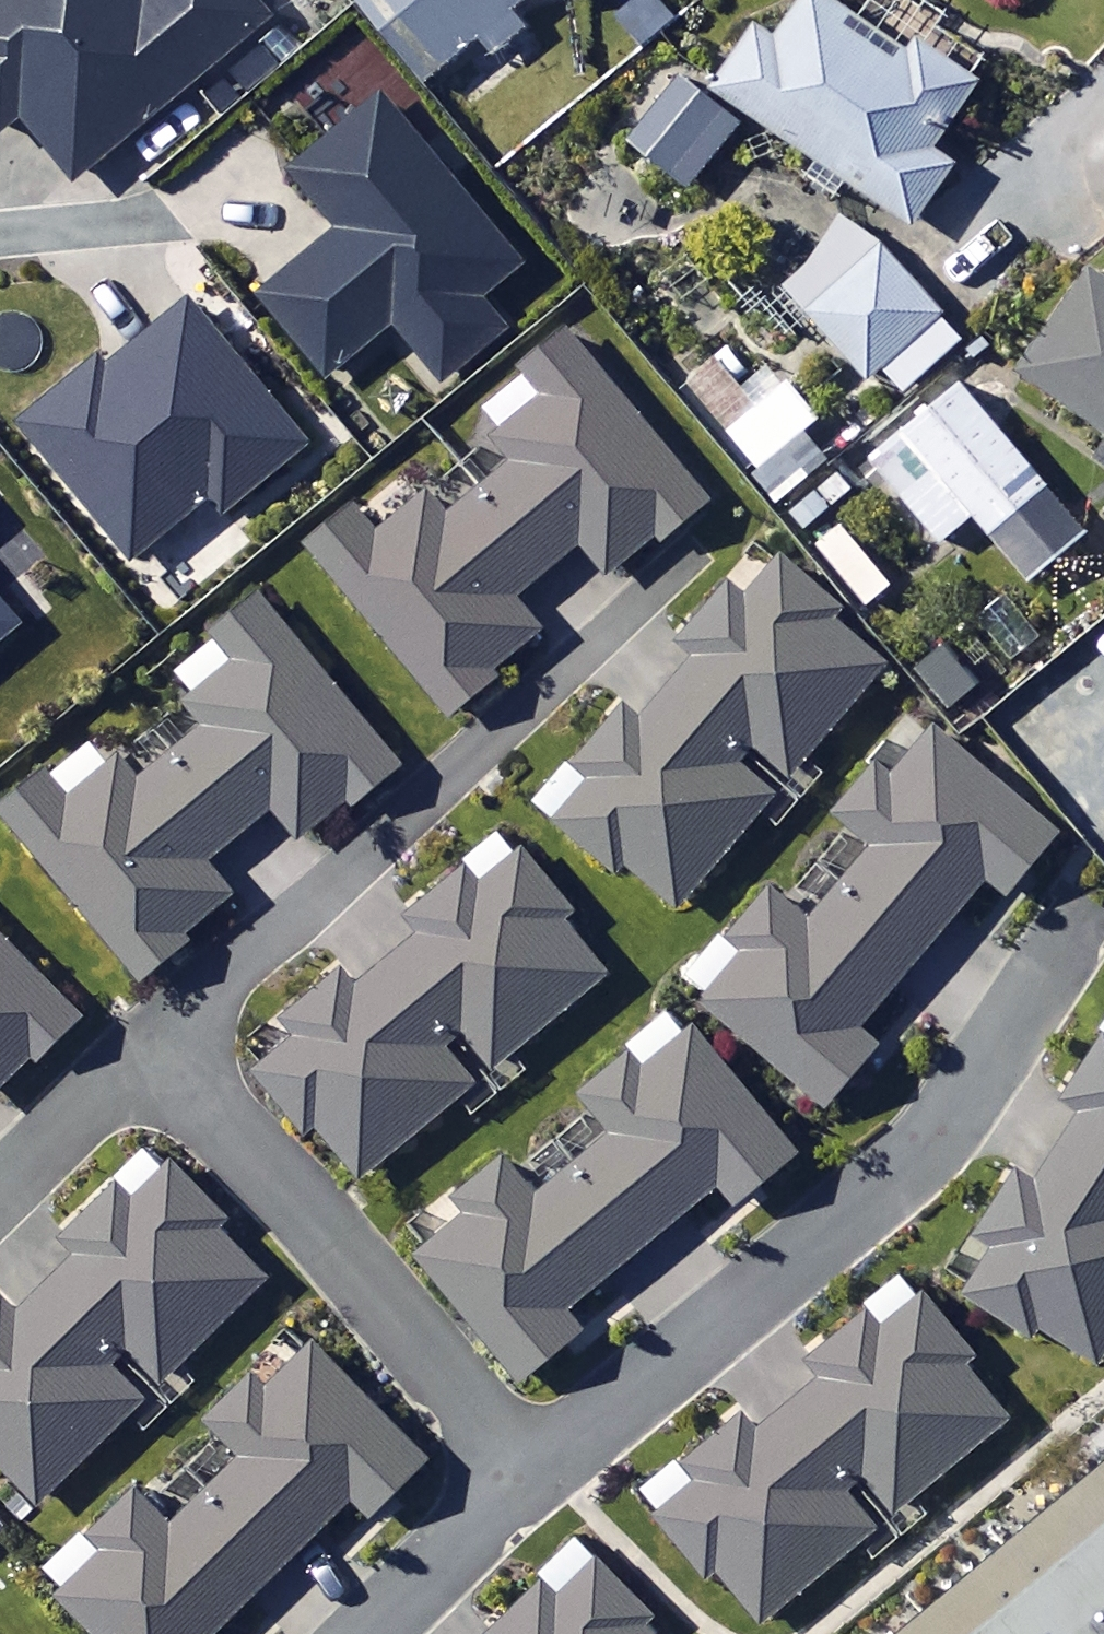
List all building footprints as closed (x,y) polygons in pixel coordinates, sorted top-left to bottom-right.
[(13,139),(32,124),(84,186),(275,26),(253,0),(0,0),(0,124),(13,139)] [(443,77),(477,48),(492,66),(526,36),(511,18),(532,0),(377,0),(443,77)] [(867,28),(826,0),(805,0),(777,39),(759,27),(715,91),(915,228),(959,164),(935,148),(988,71),(885,1),(867,28)] [(740,125),(674,77),(627,141),(693,190),(740,125)] [(380,97),(293,169),(345,231),(265,297),(335,381),(402,326),(449,382),(506,334),(484,308),(526,273),(380,97)] [(785,289),(871,379),(879,372),(903,396),(966,337),(856,221),(785,289)] [(1093,269),(1020,372),(1103,432),(1103,276),(1093,269)] [(312,453),(190,305),(109,372),(101,362),(24,425),(136,560),(210,499),(229,521),(312,453)] [(584,547),(612,581),(659,543),(665,551),(712,512),(569,336),(473,414),(517,467),(449,522),(428,496),(378,536),(358,512),(310,551),(447,720),(546,640),(515,602),(584,547)] [(1031,582),(1087,538),(997,426),(1012,414),(974,366),(896,428),(934,475),(906,498),(943,545),(979,516),(1031,582)] [(821,419),(788,381),(728,434),(761,472),(821,419)] [(750,749),(788,782),(894,662),(783,564),(750,602),(732,586),(679,645),(698,662),(644,724),(633,714),(574,781),(584,789),(559,817),(623,873),(630,865),(678,907),(772,800),(735,766),(750,749)] [(23,626),(0,600),(0,647),(23,626)] [(395,769),(255,600),(163,676),(209,730),(142,786),(99,734),(2,815),(141,981),(235,903),(207,869),(275,813),(302,846),(395,769)] [(1061,836),(938,729),(891,783),(876,769),(832,819),(874,855),(811,928),(760,884),(675,981),(825,1111),(880,1049),(859,1031),(989,882),(1007,898),(1061,836)] [(531,1074),(515,1055),(614,972),(498,834),(400,916),(420,940),(356,994),(340,974),(287,1019),(295,1028),(250,1066),(354,1190),(452,1108),(468,1127),(531,1074)] [(0,935),(0,1098),(81,1019),(0,935)] [(798,1155),(676,1011),(577,1095),(614,1138),(539,1202),(507,1165),(462,1203),(471,1214),(415,1262),(520,1386),(585,1331),(570,1313),(718,1187),(736,1208),(798,1155)] [(1064,1107),(1082,1118),(1038,1187),(1016,1173),(946,1284),(1094,1378),(1103,1363),(1103,1043),(1064,1107)] [(31,1515),(274,1278),(152,1153),(62,1240),(81,1259),(20,1318),(2,1300),(0,1302),(0,1483),(31,1515)] [(1016,1419),(908,1284),(810,1363),(825,1382),(757,1437),(742,1418),(648,1493),(755,1627),(1016,1419)] [(315,1343),(218,1437),(242,1462),(180,1521),(141,1481),(39,1579),(92,1633),(217,1633),(353,1504),(369,1521),(429,1462),(315,1343)] [(873,1633),(1103,1633),(1103,1439),(873,1633)] [(662,1626),(583,1546),(494,1633),(653,1633),(662,1626)]
